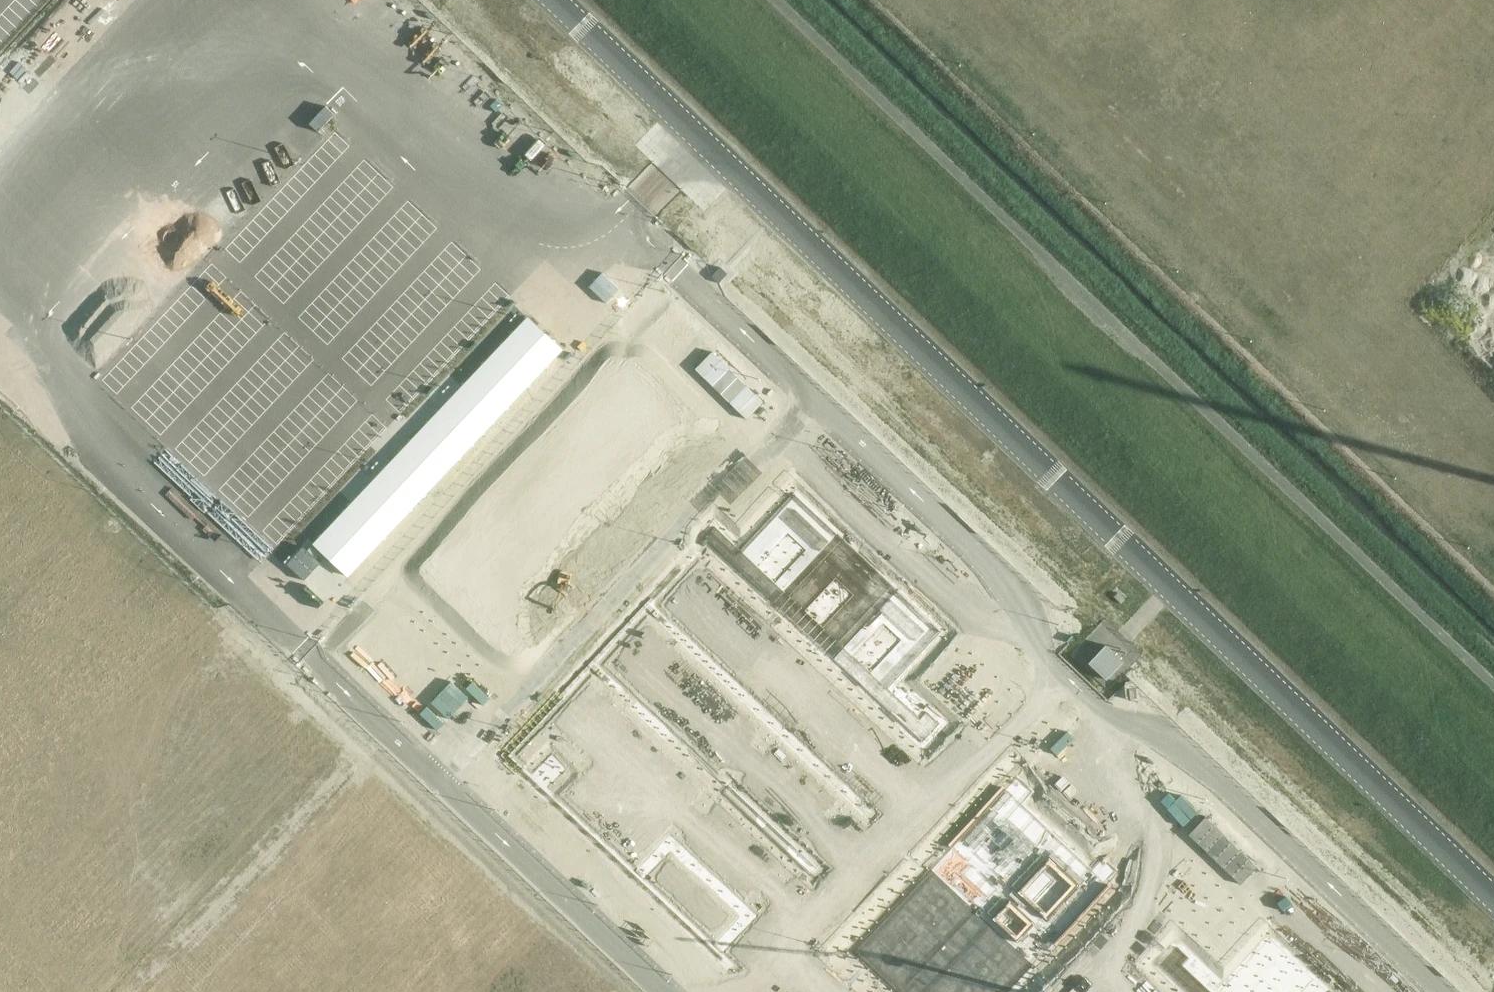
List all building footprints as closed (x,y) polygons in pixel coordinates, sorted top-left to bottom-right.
[(348,575),(562,349),(528,317),(314,543),(348,575)] [(607,399),(407,607),(464,662),(665,454),(607,399)] [(540,460),(551,450),(529,429),(519,439),(540,460)] [(721,963),(947,727),(902,685),(948,637),(795,492),(744,545),(723,525),(502,755),(721,963)] [(1106,680),(1123,661),(1105,644),(1088,662),(1106,680)] [(1007,768),(834,951),(878,991),(1030,991),(1131,885),(1007,768)] [(1240,884),(1257,867),(1205,817),(1188,835),(1240,884)] [(1180,945),(1136,991),(1326,991),(1271,940),(1226,988),(1180,945)]
